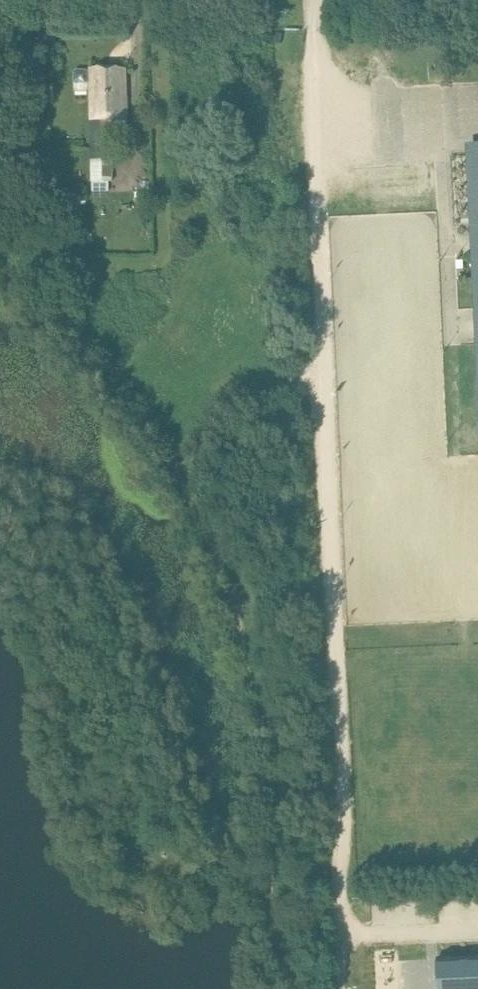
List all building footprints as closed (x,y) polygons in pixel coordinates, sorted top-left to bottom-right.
[(124,121),(125,89),(125,69),(91,68),(91,72),(88,72),(86,70),(76,70),(74,72),(74,82),(76,84),(86,84),(88,82),(90,82),(89,160),(108,160),(108,140),(103,139),(104,120),(124,121)] [(437,959),(438,988),(477,988),(477,957),(437,959)]
